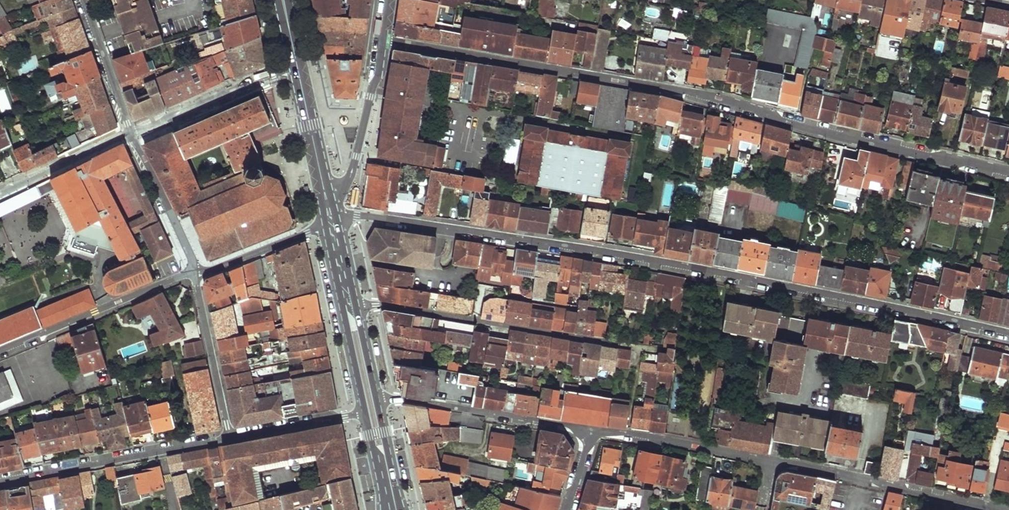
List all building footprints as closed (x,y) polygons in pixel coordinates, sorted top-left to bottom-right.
[(33,5),(38,20),(74,5),(72,0),(46,0),(44,1),(33,5)] [(122,24),(137,19),(136,14),(142,12),(143,17),(155,13),(150,0),(114,0),(122,24)] [(217,4),(214,8),(216,18),(221,20),(222,26),(257,15),(254,0),(216,0),(217,4)] [(321,30),(366,33),(367,25),(368,18),(350,17),(347,17),(346,8),(344,8),(342,0),(315,0),(317,11),(321,30)] [(348,4),(352,4),(350,17),(368,18),(371,0),(349,0),(348,4)] [(398,21),(452,31),(454,25),(434,21),(437,2),(428,0),(401,0),(398,21)] [(531,14),(553,19),(555,9),(552,8),(553,0),(534,0),(531,14)] [(811,17),(818,19),(823,0),(815,0),(811,17)] [(837,2),(833,18),(837,18),(840,6),(859,11),(861,0),(837,0),(837,2)] [(859,11),(857,17),(871,20),(870,25),(880,27),(886,0),(861,0),(859,11)] [(910,8),(906,27),(916,29),(916,33),(918,33),(925,0),(912,0),(910,8)] [(918,33),(920,34),(921,30),(926,31),(929,20),(940,22),(945,0),(925,0),(918,33)] [(940,22),(958,27),(964,2),(955,0),(953,0),(945,0),(940,22)] [(38,20),(33,22),(36,27),(49,22),(52,28),(58,26),(79,17),(77,12),(74,5),(38,20)] [(964,16),(959,37),(973,40),(969,58),(975,59),(987,7),(981,6),(978,19),(964,16)] [(975,59),(983,61),(987,42),(983,41),(985,36),(988,37),(1006,41),(1006,38),(1008,27),(1008,12),(1000,10),(987,7),(975,59)] [(766,22),(803,29),(796,65),(806,67),(808,67),(812,46),(814,35),(816,23),(811,17),(768,8),(766,22)] [(123,28),(126,35),(140,30),(139,26),(157,20),(156,17),(155,13),(143,17),(137,19),(122,24),(123,28)] [(706,13),(705,18),(720,21),(721,15),(707,13),(706,13)] [(227,38),(232,49),(262,38),(257,15),(222,26),(200,32),(204,45),(227,38)] [(456,15),(454,25),(452,31),(460,32),(463,16),(456,15)] [(3,33),(12,30),(4,16),(0,17),(0,28),(3,33)] [(460,32),(458,45),(483,50),(513,55),(518,27),(518,25),(463,16),(460,32)] [(58,26),(69,58),(90,50),(85,36),(79,17),(58,26)] [(126,35),(133,54),(143,50),(166,43),(157,20),(139,26),(140,30),(126,35)] [(398,21),(396,34),(424,39),(458,45),(460,32),(452,31),(398,21)] [(16,35),(36,27),(33,22),(12,30),(3,33),(4,35),(9,44),(18,41),(16,35)] [(576,36),(574,50),(587,52),(594,54),(599,27),(582,24),(578,23),(576,36)] [(881,23),(876,45),(897,50),(902,28),(881,23)] [(518,27),(513,55),(543,60),(547,60),(551,38),(520,33),(521,28),(518,27)] [(594,54),(591,68),(603,70),(610,29),(599,27),(594,54)] [(323,38),(324,44),(364,47),(365,40),(366,33),(321,30),(323,38)] [(576,36),(553,32),(551,38),(547,60),(560,63),(571,65),(574,50),(576,36)] [(9,44),(4,35),(0,37),(0,48),(9,44)] [(814,35),(812,46),(824,49),(822,63),(829,65),(832,54),(832,52),(835,40),(814,35)] [(207,89),(224,82),(219,70),(218,71),(217,68),(214,69),(211,62),(224,57),(232,78),(240,75),(267,63),(262,38),(232,49),(228,51),(210,58),(195,64),(207,89)] [(641,45),(635,75),(649,78),(663,80),(664,76),(666,62),(670,41),(653,38),(652,43),(651,47),(641,45)] [(670,41),(666,62),(690,67),(692,55),(681,53),(682,47),(683,43),(670,41)] [(682,47),(681,53),(692,55),(694,45),(694,44),(686,43),(685,47),(682,47)] [(208,51),(210,58),(228,51),(225,44),(208,51)] [(326,52),(328,58),(363,60),(363,54),(364,47),(324,44),(326,52)] [(690,67),(689,71),(688,79),(705,82),(707,75),(710,58),(699,56),(701,47),(694,45),(692,55),(690,67)] [(721,46),(719,58),(730,60),(732,51),(732,48),(721,46)] [(66,69),(71,81),(61,84),(59,80),(46,85),(50,96),(56,94),(100,77),(96,64),(90,50),(69,58),(49,66),(53,74),(66,69)] [(133,54),(114,59),(123,83),(152,72),(143,50),(133,54)] [(393,57),(393,61),(394,62),(426,68),(428,68),(453,72),(456,60),(427,55),(395,50),(393,57)] [(730,60),(726,78),(743,81),(742,88),(753,90),(757,68),(758,64),(749,62),(750,54),(732,51),(730,60)] [(587,52),(584,67),(591,68),(594,54),(587,52)] [(710,58),(707,75),(726,78),(730,60),(719,58),(710,57),(710,58)] [(332,79),(336,96),(358,97),(360,77),(361,75),(363,60),(328,58),(332,79)] [(453,72),(448,99),(460,101),(467,62),(456,60),(453,72)] [(421,98),(426,68),(394,62),(392,74),(390,88),(389,92),(384,124),(381,143),(379,155),(433,164),(438,145),(414,141),(421,98)] [(467,62),(460,101),(469,103),(476,64),(471,63),(467,62)] [(156,79),(167,106),(189,97),(207,89),(195,64),(158,78),(156,79)] [(476,64),(469,103),(487,106),(494,66),(485,65),(476,64)] [(494,66),(487,106),(505,110),(512,111),(516,90),(520,71),(507,69),(494,66)] [(947,66),(937,109),(959,114),(964,88),(947,83),(947,80),(951,77),(952,73),(955,74),(956,68),(947,66)] [(1,71),(7,83),(14,80),(8,68),(1,71)] [(757,68),(753,90),(751,95),(778,101),(783,78),(784,74),(757,68)] [(813,68),(809,74),(814,76),(815,74),(826,78),(827,73),(813,68)] [(956,68),(955,74),(965,77),(967,71),(956,68)] [(681,70),(678,83),(687,84),(688,79),(689,71),(681,70)] [(998,78),(1008,80),(1008,73),(999,70),(998,78)] [(121,84),(124,92),(156,79),(158,78),(156,71),(152,72),(123,83),(121,84)] [(520,71),(516,90),(541,94),(544,75),(532,73),(520,71)] [(783,78),(778,101),(778,103),(798,107),(804,74),(796,73),(795,81),(783,78)] [(541,94),(537,116),(559,120),(560,112),(550,111),(556,77),(544,75),(541,94)] [(77,93),(82,106),(63,115),(67,123),(92,111),(109,103),(108,98),(105,91),(100,77),(56,94),(58,100),(77,93)] [(809,77),(801,113),(810,115),(817,117),(822,96),(822,95),(811,92),(814,78),(809,77)] [(124,92),(135,120),(153,113),(167,106),(156,79),(124,92)] [(573,80),(570,94),(578,95),(580,81),(573,80)] [(580,81),(578,95),(577,102),(597,105),(601,85),(591,83),(580,81)] [(601,85),(597,105),(594,123),(593,126),(624,132),(626,117),(631,90),(615,88),(601,85)] [(174,132),(186,157),(224,140),(237,171),(262,161),(263,158),(253,137),(278,126),(273,110),(267,90),(238,102),(224,108),(223,111),(209,117),(174,132)] [(631,90),(626,117),(655,123),(660,95),(647,93),(631,90)] [(894,91),(886,125),(907,130),(914,100),(915,97),(909,95),(908,97),(897,95),(898,92),(894,91)] [(839,100),(834,121),(845,124),(858,127),(865,95),(860,94),(858,105),(839,100)] [(660,95),(655,123),(664,124),(666,118),(675,120),(673,134),(678,135),(682,110),(684,102),(671,98),(660,95)] [(865,95),(858,127),(868,129),(878,131),(883,109),(870,106),(872,97),(865,95)] [(822,96),(817,117),(827,119),(834,121),(839,100),(822,96)] [(914,100),(907,130),(906,132),(928,137),(932,118),(920,116),(921,108),(917,107),(919,101),(914,100)] [(109,103),(92,111),(100,135),(109,131),(118,127),(115,119),(109,103)] [(682,110),(678,135),(681,136),(682,133),(693,136),(693,139),(692,144),(699,145),(704,115),(682,110)] [(709,115),(705,142),(728,147),(731,130),(735,131),(738,117),(732,115),(731,125),(718,122),(719,118),(709,115)] [(988,122),(988,121),(964,115),(959,138),(983,143),(988,122)] [(738,117),(735,131),(732,148),(737,149),(738,150),(741,139),(753,142),(751,153),(756,154),(762,123),(749,119),(738,117)] [(16,140),(6,119),(0,122),(0,148),(16,140)] [(983,143),(1007,149),(1008,139),(1008,127),(988,122),(983,143)] [(14,126),(16,131),(24,128),(22,123),(14,126)] [(548,128),(527,124),(524,137),(527,137),(518,182),(543,186),(550,188),(576,193),(584,194),(619,201),(627,155),(629,155),(631,143),(610,139),(610,142),(586,137),(586,136),(571,133),(571,135),(547,130),(548,128)] [(766,124),(760,155),(765,156),(766,150),(777,153),(776,158),(780,159),(780,161),(786,162),(789,149),(792,132),(779,128),(766,124)] [(154,164),(171,197),(200,185),(186,157),(174,132),(145,145),(154,164)] [(741,139),(738,150),(751,153),(753,142),(741,139)] [(34,154),(38,165),(52,158),(59,155),(56,148),(60,146),(58,142),(34,154)] [(41,196),(40,193),(55,186),(76,231),(74,240),(115,256),(120,265),(111,269),(112,271),(109,272),(107,275),(105,278),(105,282),(105,286),(106,288),(109,291),(112,293),(116,293),(119,293),(120,293),(122,295),(155,281),(154,280),(156,279),(156,277),(153,278),(147,263),(144,257),(147,256),(146,254),(141,257),(131,234),(142,229),(156,260),(173,253),(154,210),(124,144),(0,203),(0,216),(41,196)] [(15,151),(25,172),(31,168),(38,165),(34,154),(30,144),(15,151)] [(789,149),(786,162),(785,167),(807,172),(808,166),(821,169),(824,153),(797,146),(796,151),(789,149)] [(704,147),(703,157),(710,157),(712,148),(704,147)] [(845,157),(839,183),(861,189),(862,186),(864,177),(870,151),(861,149),(859,161),(845,157)] [(766,150),(765,156),(776,158),(777,153),(766,150)] [(870,151),(864,177),(869,178),(867,188),(879,191),(888,155),(879,154),(870,151)] [(879,191),(878,195),(881,196),(890,198),(900,158),(888,155),(879,191)] [(907,160),(901,184),(909,186),(913,170),(915,162),(907,160)] [(203,242),(208,256),(206,260),(208,262),(211,256),(227,250),(228,253),(231,252),(230,249),(242,244),(243,247),(246,245),(245,243),(258,237),(259,240),(262,238),(261,236),(268,233),(267,236),(270,236),(272,232),(287,226),(290,228),(292,226),(289,224),(291,222),(292,220),(294,220),(294,218),(292,217),(288,207),(290,205),(289,202),(286,205),(280,202),(283,196),(286,197),(287,194),(283,193),(279,183),(281,179),(279,178),(276,181),(267,177),(262,163),(262,161),(237,171),(200,185),(171,197),(182,219),(186,217),(192,215),(195,224),(203,242)] [(369,163),(363,207),(398,211),(416,213),(417,204),(396,201),(398,188),(400,168),(369,163)] [(405,172),(421,175),(420,180),(430,182),(432,169),(405,165),(405,172)] [(432,169),(430,182),(423,215),(435,216),(441,183),(483,190),(485,179),(432,169)] [(909,186),(906,199),(933,205),(939,179),(940,176),(913,170),(909,186)] [(661,203),(670,205),(676,180),(667,178),(661,203)] [(933,205),(931,216),(958,222),(960,218),(966,190),(967,185),(939,179),(933,205)] [(729,180),(727,188),(729,188),(752,193),(754,184),(729,180)] [(754,184),(752,193),(779,199),(781,189),(754,184)] [(543,186),(541,194),(549,195),(550,188),(543,186)] [(717,186),(710,221),(721,224),(726,201),(729,188),(727,188),(725,188),(717,186)] [(398,188),(396,201),(417,204),(418,190),(398,188)] [(729,188),(726,201),(750,205),(752,193),(729,188)] [(483,190),(477,223),(485,224),(490,199),(491,192),(483,190)] [(966,190),(960,218),(982,223),(982,225),(988,227),(995,193),(992,193),(991,197),(966,190)] [(752,193),(750,205),(749,209),(776,216),(779,199),(752,193)] [(490,199),(485,224),(499,226),(516,229),(517,226),(521,205),(490,199)] [(779,199),(776,216),(803,222),(806,206),(779,199)] [(521,205),(517,226),(526,227),(525,230),(531,231),(534,232),(535,228),(549,231),(549,226),(553,210),(521,204),(521,205)] [(586,205),(581,232),(606,235),(611,212),(596,210),(596,208),(586,205)] [(553,210),(549,226),(558,228),(561,209),(553,207),(553,210)] [(561,209),(558,228),(578,231),(581,212),(561,209)] [(640,212),(635,241),(658,245),(656,252),(664,253),(669,229),(670,223),(662,221),(662,224),(651,222),(652,217),(649,217),(648,221),(646,221),(647,214),(640,212)] [(615,214),(610,236),(632,239),(636,218),(615,214)] [(414,232),(376,226),(366,240),(370,256),(433,267),(437,236),(414,232)] [(669,229),(664,253),(675,256),(689,258),(694,233),(669,229)] [(694,233),(689,258),(700,261),(713,263),(718,237),(719,234),(695,230),(694,233)] [(718,237),(713,263),(725,265),(738,268),(743,242),(718,237)] [(743,242),(738,268),(748,270),(764,273),(769,249),(770,245),(757,242),(758,239),(751,238),(750,241),(744,239),(743,242)] [(275,260),(284,299),(316,292),(311,269),(305,240),(267,256),(268,262),(275,260)] [(483,246),(484,244),(468,241),(459,240),(456,262),(472,264),(480,266),(483,246)] [(900,249),(881,245),(890,265),(899,257),(900,249)] [(483,246),(480,266),(478,278),(491,280),(492,272),(503,274),(502,282),(511,283),(513,273),(514,262),(506,261),(507,252),(495,250),(496,248),(483,246)] [(769,249),(764,273),(779,276),(792,279),(797,254),(790,253),(790,250),(778,248),(777,250),(769,249)] [(515,258),(514,262),(513,273),(534,276),(537,257),(538,252),(524,250),(516,249),(515,258)] [(797,254),(792,279),(805,281),(817,283),(820,265),(822,255),(797,250),(797,254)] [(983,255),(980,267),(984,268),(991,269),(991,268),(1000,270),(1002,263),(1000,262),(1002,256),(991,254),(991,257),(983,255)] [(560,261),(558,277),(570,279),(573,258),(567,257),(561,256),(560,261)] [(537,257),(534,276),(535,276),(534,287),(532,298),(543,300),(547,277),(558,279),(558,277),(560,261),(537,257)] [(231,278),(237,301),(240,300),(252,295),(261,297),(269,298),(274,298),(281,300),(280,293),(262,292),(259,279),(265,277),(261,258),(238,268),(240,272),(244,271),(245,275),(231,278)] [(579,259),(573,258),(570,279),(569,285),(568,294),(580,296),(581,288),(581,280),(584,259),(579,259)] [(584,259),(581,280),(584,280),(584,283),(587,283),(587,281),(591,281),(593,261),(589,260),(584,259)] [(593,261),(591,281),(600,283),(602,262),(598,262),(593,261)] [(602,262),(600,283),(599,289),(626,294),(628,278),(629,275),(617,273),(618,266),(612,264),(602,262)] [(820,265),(817,283),(828,286),(841,288),(845,270),(820,265)] [(972,265),(967,285),(979,288),(982,273),(984,268),(980,267),(972,265)] [(375,276),(377,283),(411,288),(414,272),(373,266),(375,276)] [(845,270),(841,288),(854,291),(866,293),(870,272),(845,267),(845,270)] [(945,267),(939,293),(952,296),(950,305),(951,308),(952,310),(953,312),(956,301),(959,300),(959,298),(961,298),(962,297),(967,272),(949,268),(945,267)] [(870,272),(866,293),(886,297),(891,273),(870,269),(870,272)] [(205,284),(212,312),(231,304),(237,301),(231,278),(229,271),(219,276),(208,280),(205,284)] [(628,278),(626,294),(624,307),(644,310),(646,292),(647,287),(656,288),(658,274),(648,271),(646,282),(628,278)] [(998,271),(996,279),(1006,281),(1008,273),(998,271)] [(656,288),(656,293),(671,296),(675,300),(673,311),(675,312),(673,318),(681,320),(687,279),(674,277),(658,274),(656,288)] [(558,279),(557,283),(569,285),(570,279),(558,277),(558,279)] [(918,278),(911,303),(934,308),(939,287),(921,283),(922,279),(918,278)] [(378,292),(380,300),(410,305),(425,307),(427,298),(439,300),(440,293),(411,288),(377,283),(378,292)] [(557,283),(556,291),(568,294),(569,285),(557,283)] [(88,287),(83,289),(91,308),(96,306),(88,287)] [(43,328),(54,323),(91,308),(83,289),(35,309),(33,304),(0,318),(0,345),(43,328)] [(146,300),(131,306),(137,320),(150,314),(157,331),(147,335),(152,346),(185,334),(163,291),(146,300)] [(556,291),(555,302),(567,304),(567,303),(568,294),(556,291)] [(271,310),(274,328),(278,327),(321,319),(318,306),(316,292),(284,299),(281,300),(284,321),(278,322),(274,298),(269,298),(271,310)] [(439,300),(437,309),(454,312),(472,315),(474,298),(440,293),(439,300)] [(240,300),(247,334),(259,331),(270,329),(274,328),(271,310),(264,311),(261,297),(252,295),(240,300)] [(484,302),(481,316),(492,318),(506,320),(509,299),(497,296),(490,298),(484,302)] [(985,296),(980,318),(990,320),(998,322),(1002,300),(985,296)] [(956,301),(953,312),(961,314),(964,300),(965,298),(962,297),(961,298),(959,298),(959,300),(956,301)] [(1003,298),(1002,300),(998,322),(1008,325),(1008,299),(1003,298)] [(509,299),(506,320),(515,322),(529,324),(532,302),(509,299)] [(578,312),(575,332),(580,333),(584,333),(587,309),(588,300),(579,299),(578,312)] [(964,300),(961,314),(968,316),(972,301),(964,300)] [(587,309),(584,333),(589,334),(593,335),(596,313),(598,302),(593,301),(592,310),(587,309)] [(532,302),(529,324),(539,326),(552,328),(554,306),(532,302)] [(765,342),(773,343),(770,365),(777,366),(772,389),(799,394),(808,346),(887,362),(891,341),(892,336),(811,319),(810,322),(791,319),(792,316),(727,302),(723,329),(765,338),(765,342)] [(215,328),(218,339),(238,335),(231,304),(212,312),(215,328)] [(554,306),(552,328),(557,329),(563,330),(566,310),(566,308),(554,306)] [(385,323),(388,333),(426,339),(435,341),(445,342),(452,344),(456,344),(464,346),(471,347),(474,330),(475,324),(467,323),(438,318),(382,309),(385,323)] [(578,312),(566,310),(563,330),(569,331),(575,332),(578,312)] [(280,339),(323,330),(322,325),(321,319),(278,327),(280,339)] [(895,321),(892,336),(891,341),(928,348),(918,326),(907,323),(895,321)] [(94,322),(86,326),(88,331),(96,328),(94,322)] [(195,322),(188,323),(190,332),(197,331),(195,322)] [(88,331),(86,326),(77,329),(80,338),(84,341),(90,339),(88,331)] [(918,326),(928,348),(931,356),(934,354),(935,349),(945,352),(949,332),(936,329),(918,326)] [(90,339),(84,341),(80,338),(82,345),(83,344),(88,358),(92,357),(95,366),(107,362),(96,328),(88,331),(90,339)] [(80,338),(77,329),(69,332),(75,347),(85,374),(108,366),(107,362),(95,366),(92,357),(88,358),(83,344),(82,345),(80,338)] [(272,350),(273,354),(302,348),(326,343),(325,336),(323,330),(280,339),(273,341),(262,343),(263,349),(271,348),(272,350)] [(474,330),(471,347),(468,359),(484,362),(488,335),(489,333),(474,330)] [(508,339),(503,361),(508,362),(511,350),(523,352),(527,333),(519,332),(509,330),(508,339)] [(57,337),(63,351),(75,347),(69,332),(57,337)] [(949,332),(945,352),(956,354),(960,334),(956,333),(949,332)] [(389,340),(390,347),(423,352),(426,339),(388,333),(389,340)] [(533,334),(527,333),(523,352),(521,362),(534,364),(538,335),(533,334)] [(670,338),(667,338),(665,347),(669,347),(677,349),(679,334),(670,333),(670,338)] [(219,346),(220,351),(249,345),(246,334),(238,335),(218,339),(219,346)] [(488,335),(484,362),(483,365),(502,368),(503,361),(508,339),(488,335)] [(538,335),(534,364),(538,364),(548,366),(552,337),(545,336),(538,335)] [(552,337),(548,366),(548,369),(554,370),(554,367),(556,367),(557,359),(567,361),(569,340),(561,338),(552,337)] [(185,357),(205,354),(202,340),(185,344),(186,346),(187,351),(184,352),(185,357)] [(569,340),(567,361),(567,364),(574,364),(572,375),(574,375),(573,380),(578,381),(583,342),(577,341),(569,340)] [(583,342),(578,381),(586,382),(587,367),(590,367),(591,361),(596,362),(596,364),(600,364),(600,363),(602,345),(594,344),(583,342)] [(222,358),(223,363),(247,359),(246,352),(263,349),(262,343),(249,345),(220,351),(222,358)] [(302,348),(304,359),(328,354),(327,349),(326,343),(302,348)] [(602,345),(600,363),(616,366),(619,348),(610,346),(602,345)] [(392,354),(394,362),(415,365),(416,357),(422,358),(423,352),(390,347),(392,354)] [(659,352),(657,368),(659,368),(674,371),(677,352),(677,349),(669,347),(668,353),(659,352)] [(958,371),(997,380),(998,376),(1007,378),(1008,374),(1008,370),(1008,355),(974,347),(972,357),(962,355),(958,371)] [(619,348),(616,366),(628,368),(630,350),(619,348)] [(290,370),(291,373),(274,376),(275,380),(331,369),(330,363),(328,354),(304,359),(305,367),(290,370)] [(224,370),(225,376),(250,370),(256,369),(253,357),(247,359),(223,363),(224,370)] [(182,364),(197,433),(203,432),(221,428),(215,399),(209,373),(206,359),(182,364)] [(162,363),(165,378),(163,378),(166,393),(176,391),(173,376),(175,375),(172,360),(162,363)] [(427,360),(425,367),(439,369),(460,372),(466,373),(466,370),(463,370),(464,366),(427,360)] [(415,365),(394,362),(398,384),(401,396),(434,400),(437,383),(439,383),(439,380),(437,379),(439,369),(425,367),(415,365)] [(640,365),(640,370),(644,371),(658,374),(659,368),(657,368),(640,365)] [(718,367),(713,397),(721,398),(725,368),(718,367)] [(658,374),(657,380),(672,382),(674,371),(659,368),(658,374)] [(12,405),(24,400),(11,369),(3,372),(0,374),(0,410),(12,405)] [(230,397),(236,425),(262,421),(338,407),(335,389),(331,369),(275,380),(228,389),(230,397)] [(227,383),(228,389),(275,380),(274,376),(260,378),(260,376),(252,378),(250,370),(225,376),(226,378),(227,383)] [(635,406),(632,428),(641,429),(650,431),(655,399),(657,380),(658,374),(644,371),(643,382),(647,383),(644,408),(635,406)] [(476,386),(473,404),(478,405),(484,406),(486,388),(482,387),(483,382),(482,380),(478,380),(478,375),(466,373),(460,372),(458,383),(476,386)] [(519,376),(518,382),(524,383),(531,385),(532,378),(519,376)] [(997,380),(996,384),(1006,386),(1007,378),(998,376),(997,380)] [(532,378),(531,385),(542,387),(546,388),(547,381),(532,378)] [(841,378),(838,393),(869,399),(872,384),(841,378)] [(151,381),(142,383),(144,391),(153,388),(151,381)] [(518,382),(516,392),(523,393),(524,383),(518,382)] [(942,382),(950,400),(952,400),(952,397),(955,385),(942,382)] [(486,388),(484,406),(494,408),(503,409),(506,390),(496,389),(497,384),(489,383),(488,388),(486,388)] [(564,387),(563,391),(565,391),(577,393),(577,390),(577,387),(564,385),(564,387)] [(540,396),(538,415),(549,417),(561,419),(565,391),(563,391),(546,388),(542,387),(540,396)] [(896,389),(894,400),(906,403),(904,411),(912,413),(917,393),(896,389)] [(506,390),(503,409),(509,410),(519,412),(527,413),(530,394),(523,393),(516,392),(506,390)] [(565,391),(561,419),(598,423),(608,425),(611,403),(612,398),(595,396),(580,394),(577,393),(565,391)] [(530,394),(527,413),(532,414),(538,415),(540,396),(530,394)] [(110,416),(118,448),(122,447),(127,446),(125,437),(131,435),(124,407),(122,397),(118,398),(119,402),(115,403),(118,414),(110,416)] [(668,409),(670,401),(655,399),(650,431),(657,431),(665,432),(668,409)] [(124,407),(131,435),(153,429),(148,408),(146,402),(124,407)] [(148,408),(153,429),(153,431),(176,426),(170,402),(148,408)] [(404,403),(410,431),(431,427),(442,427),(441,410),(404,403)] [(611,403),(608,425),(618,426),(627,427),(630,406),(611,403)] [(1000,411),(1008,413),(1008,406),(1002,404),(1000,411)] [(92,408),(100,441),(100,443),(107,441),(109,450),(111,449),(118,448),(110,416),(102,418),(99,407),(95,408),(95,405),(91,406),(92,408)] [(76,421),(81,445),(100,441),(92,408),(73,412),(74,417),(76,421)] [(719,429),(717,443),(738,447),(752,450),(771,453),(774,438),(776,425),(767,423),(767,424),(767,428),(762,427),(738,422),(739,413),(716,408),(712,428),(719,429)] [(441,410),(442,427),(450,427),(450,424),(450,412),(441,410)] [(774,438),(827,448),(831,426),(832,421),(779,411),(776,425),(774,438)] [(1000,424),(1008,426),(1008,415),(1002,413),(1000,424)] [(473,415),(471,428),(484,430),(486,422),(487,422),(487,417),(473,415)] [(54,421),(62,448),(81,445),(76,421),(74,417),(54,421)] [(36,429),(42,452),(62,448),(54,421),(34,424),(36,429)] [(342,424),(270,438),(229,445),(218,447),(225,484),(228,497),(230,508),(258,501),(279,495),(320,485),(320,483),(350,474),(347,452),(342,424)] [(937,424),(935,435),(942,436),(945,426),(937,424)] [(831,426),(827,448),(826,451),(858,457),(862,432),(831,426)] [(410,431),(413,444),(434,441),(436,441),(436,443),(461,439),(462,427),(455,427),(450,427),(442,427),(431,427),(410,431)] [(461,439),(460,441),(482,444),(484,430),(471,428),(462,427),(461,439)] [(17,439),(22,458),(42,453),(42,452),(36,429),(16,434),(17,439)] [(545,431),(539,465),(569,470),(574,456),(569,454),(571,447),(563,434),(545,431)] [(493,434),(489,456),(511,460),(515,437),(493,434)] [(915,438),(912,452),(921,454),(938,457),(939,454),(940,448),(932,447),(933,442),(915,438)] [(2,470),(24,466),(22,458),(17,439),(0,442),(0,471),(2,470)] [(413,444),(417,465),(440,469),(434,441),(413,444)] [(885,446),(879,476),(889,478),(898,479),(904,450),(897,449),(893,448),(885,446)] [(225,484),(218,447),(214,448),(209,449),(215,486),(225,484)] [(605,448),(601,471),(593,470),(590,479),(617,484),(623,452),(605,448)] [(187,468),(204,464),(207,481),(209,481),(214,509),(220,509),(218,500),(215,486),(209,449),(197,451),(183,454),(187,468)] [(640,450),(634,477),(656,482),(662,455),(640,450)] [(912,452),(906,481),(922,485),(932,487),(934,475),(918,472),(921,454),(912,452)] [(181,509),(186,509),(182,494),(184,494),(180,477),(189,476),(187,468),(183,454),(176,455),(168,457),(181,509)] [(936,467),(938,467),(937,477),(956,481),(956,484),(968,487),(973,465),(948,460),(949,456),(939,454),(938,457),(936,467)] [(662,455),(656,482),(663,484),(663,489),(673,490),(675,492),(679,493),(682,491),(684,492),(687,478),(682,477),(686,461),(662,455)] [(445,456),(442,471),(450,473),(453,458),(445,456)] [(458,459),(453,458),(450,473),(458,474),(461,460),(459,460),(458,459)] [(977,458),(975,466),(987,469),(989,461),(984,460),(977,458)] [(461,460),(458,474),(461,475),(466,476),(469,463),(469,461),(466,460),(461,460)] [(867,461),(864,473),(870,474),(875,475),(878,463),(867,461)] [(995,488),(1008,491),(1008,462),(1001,461),(995,488)] [(469,463),(466,476),(472,477),(486,480),(488,468),(469,463)] [(118,481),(122,503),(142,499),(141,493),(163,487),(159,465),(148,468),(149,471),(117,479),(118,481)] [(417,465),(421,482),(449,480),(462,484),(462,482),(460,481),(461,475),(458,474),(450,473),(442,471),(441,471),(440,469),(417,465)] [(546,471),(543,484),(546,485),(560,488),(562,479),(566,480),(569,470),(539,465),(536,465),(536,470),(546,471)] [(703,465),(698,500),(707,501),(711,477),(713,467),(703,465)] [(975,466),(970,488),(984,492),(989,469),(987,469),(975,466)] [(106,468),(110,482),(118,481),(117,479),(115,467),(106,468)] [(488,468),(486,480),(499,483),(507,484),(509,472),(488,468)] [(79,476),(83,495),(93,494),(90,471),(79,473),(79,476)] [(783,471),(780,472),(778,473),(777,475),(776,476),(772,509),(779,509),(780,501),(812,507),(812,503),(815,488),(817,478),(800,474),(783,471)] [(619,475),(617,484),(624,485),(626,476),(619,475)] [(79,476),(60,479),(65,508),(84,504),(83,495),(79,476)] [(29,483),(30,485),(34,509),(39,509),(46,509),(45,507),(56,505),(56,509),(65,508),(60,479),(59,477),(29,483)] [(282,507),(283,509),(294,507),(294,505),(331,495),(332,502),(321,505),(322,509),(358,509),(354,494),(351,477),(320,485),(279,495),(282,507)] [(472,477),(474,488),(491,492),(492,486),(497,488),(499,483),(486,480),(472,477)] [(711,477),(707,501),(731,505),(733,487),(734,480),(711,477)] [(815,488),(825,490),(822,509),(828,509),(831,509),(836,481),(827,480),(817,478),(815,488)] [(581,509),(589,509),(612,509),(616,509),(617,507),(635,509),(650,509),(654,491),(624,485),(617,484),(590,479),(581,509)] [(424,493),(426,502),(452,497),(449,480),(421,482),(424,493)] [(533,482),(532,489),(544,492),(546,485),(543,484),(533,482)] [(528,509),(557,509),(561,495),(544,492),(532,489),(507,484),(499,483),(497,488),(505,490),(502,501),(528,509)] [(30,485),(0,491),(0,509),(34,509),(30,485)] [(731,505),(756,509),(759,492),(733,487),(731,505)] [(884,509),(899,509),(903,495),(888,492),(884,509)] [(427,509),(457,509),(463,509),(464,508),(462,499),(464,498),(464,494),(455,496),(452,497),(426,502),(427,508),(427,509)] [(258,501),(260,509),(271,509),(282,507),(279,495),(258,501)] [(220,509),(226,508),(230,508),(228,497),(218,500),(220,509)] [(226,508),(226,509),(260,509),(258,501),(230,508),(226,508)] [(502,501),(499,509),(528,509),(502,501)]
